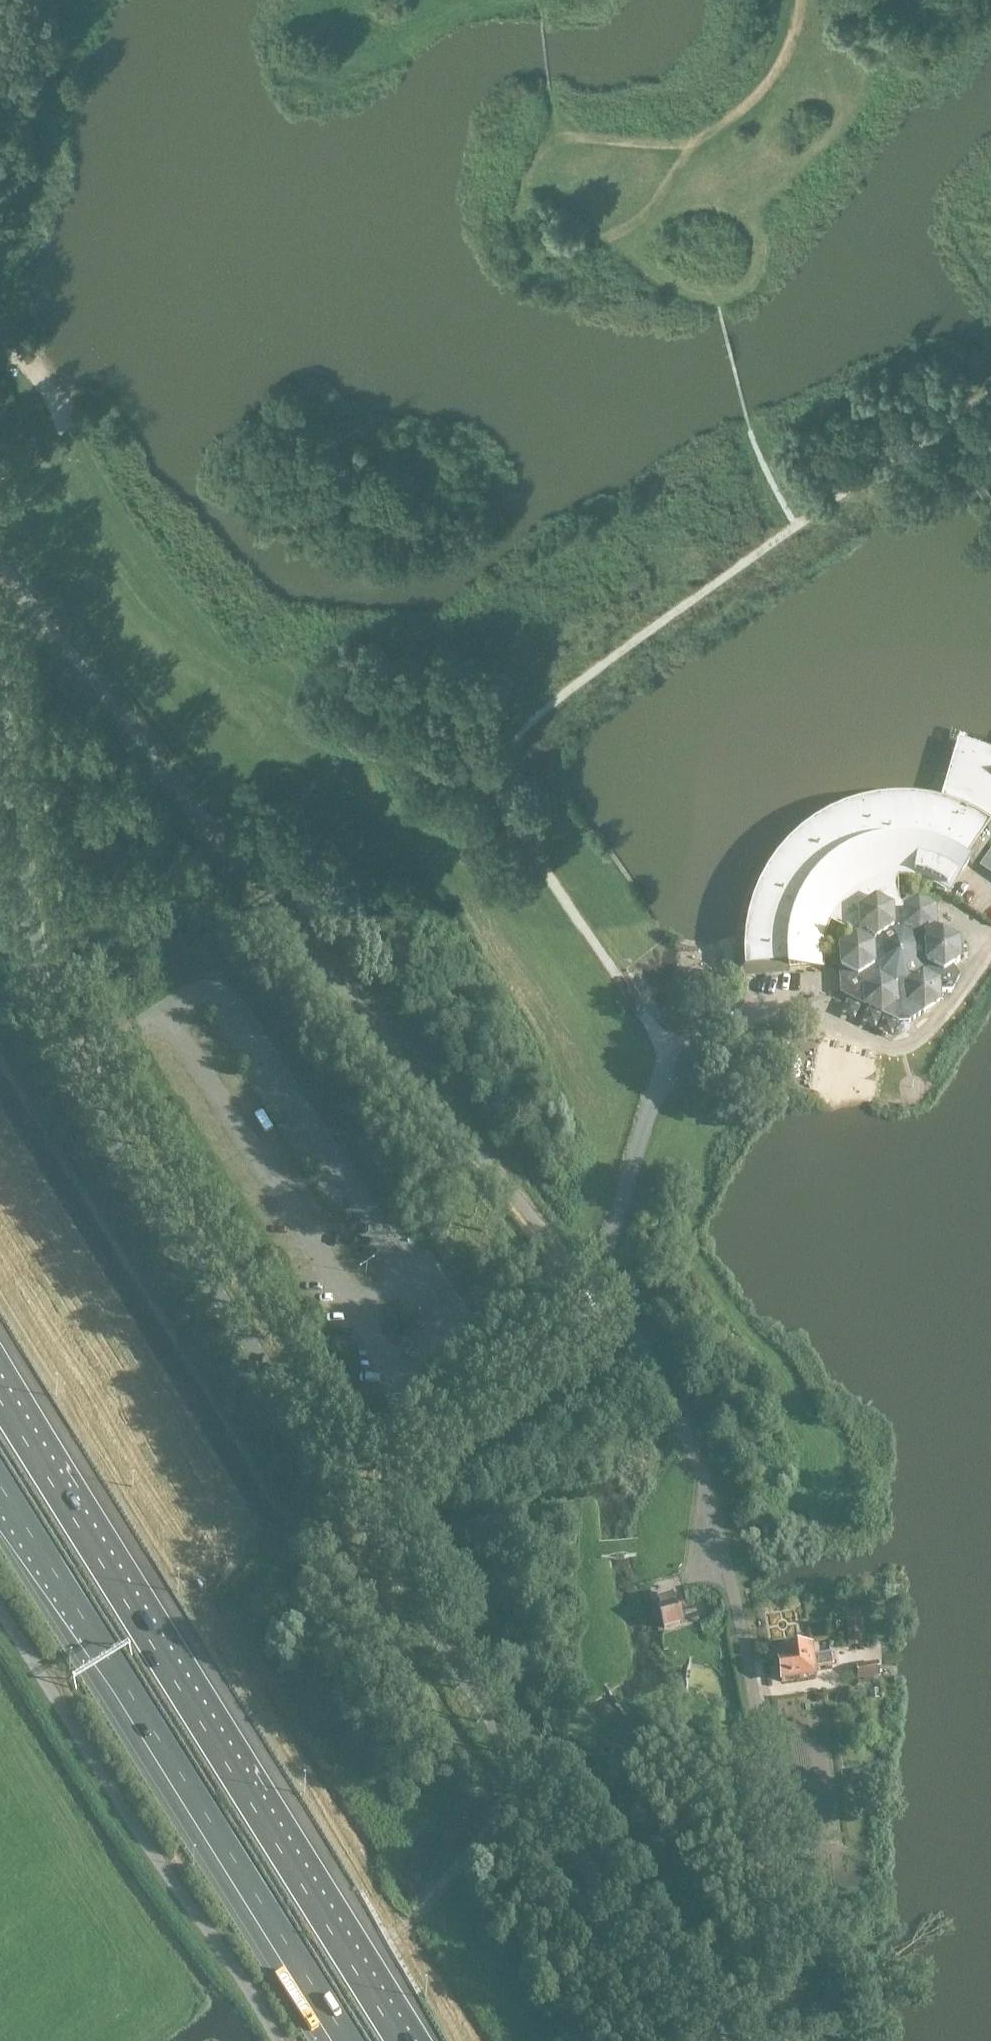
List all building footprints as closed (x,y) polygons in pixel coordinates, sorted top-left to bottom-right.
[(735,957),(735,964),(735,971),(735,975),(736,979),(738,979),(744,979),(782,975),(788,975),(789,974),(788,971),(823,967),(823,963),(823,945),(830,923),(849,932),(854,939),(839,949),(840,967),(838,967),(839,989),(844,996),(863,1006),(864,1005),(881,1013),(897,1002),(897,1001),(906,1001),(906,1002),(924,1010),(938,1001),(939,1000),(939,991),(951,990),(958,977),(951,967),(959,962),(959,961),(958,943),(941,934),(940,935),(934,926),(936,926),(934,906),(917,898),(907,904),(905,900),(900,903),(898,900),(897,878),(898,878),(902,878),(907,879),(912,879),(917,880),(922,882),(926,883),(931,885),(935,887),(939,889),(943,892),(944,892),(947,895),(948,894),(968,866),(971,869),(974,864),(986,847),(990,840),(990,751),(984,748),(958,739),(955,747),(941,796),(928,793),(921,792),(914,791),(907,791),(900,791),(893,791),(886,791),(878,792),(871,793),(864,794),(857,796),(851,798),(844,800),(837,803),(831,805),(824,809),(818,812),(812,816),(806,819),(800,824),(795,828),(789,833),(784,838),(779,843),(774,848),(770,853),(766,859),(762,865),(758,871),(754,877),(751,884),(748,889),(746,895),(744,900),(742,906),(740,912),(739,917),(738,923),(737,929),(737,930),(736,937),(735,944),(735,950),(735,957)] [(978,866),(990,875),(990,849),(978,866)] [(706,1099),(698,1093),(692,1101),(700,1107),(706,1099)] [(625,1556),(625,1552),(624,1538),(622,1539),(612,1539),(610,1539),(611,1553),(612,1557),(625,1556)] [(625,1556),(639,1555),(638,1551),(625,1552),(623,1550),(613,1551),(611,1553),(598,1554),(598,1558),(612,1557),(614,1559),(623,1558),(625,1556)] [(752,1597),(751,1593),(758,1592),(757,1589),(748,1592),(749,1594),(751,1602),(752,1604),(761,1602),(760,1599),(753,1601),(752,1597)] [(751,1602),(749,1594),(724,1601),(725,1608),(751,1602)] [(672,1595),(656,1599),(658,1608),(657,1608),(660,1619),(662,1628),(682,1623),(676,1602),(674,1602),(672,1595)] [(727,1613),(725,1608),(724,1601),(722,1596),(717,1598),(718,1602),(722,1601),(723,1605),(724,1609),(720,1610),(721,1614),(727,1613)] [(848,1648),(861,1647),(859,1614),(847,1615),(848,1648)] [(809,1649),(781,1653),(783,1661),(778,1662),(781,1682),(813,1677),(812,1669),(817,1668),(831,1666),(830,1654),(816,1656),(810,1657),(809,1649)] [(691,1671),(693,1657),(690,1657),(688,1670),(685,1671),(684,1681),(686,1683),(684,1697),(688,1697),(690,1684),(691,1671)] [(876,1663),(854,1666),(856,1681),(877,1678),(876,1663)] [(622,1714),(629,1726),(633,1724),(626,1712),(619,1700),(612,1689),(609,1691),(615,1702),(615,1705),(620,1714),(622,1714)] [(861,1782),(859,1770),(844,1773),(846,1785),(861,1782)]
